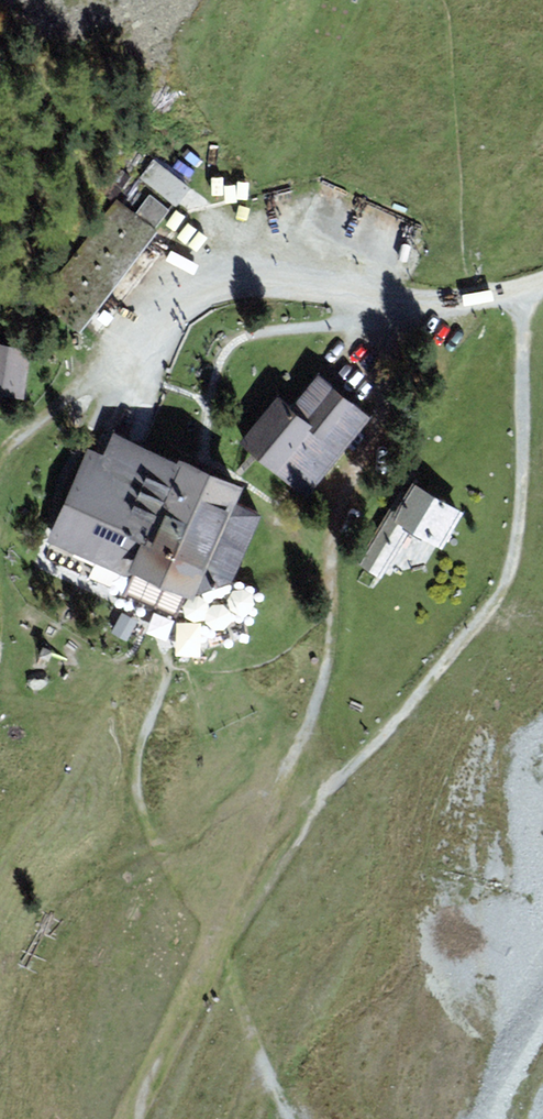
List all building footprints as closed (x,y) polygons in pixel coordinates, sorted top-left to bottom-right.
[(190,182),(154,156),(140,176),(176,202),(190,182)] [(149,190),(136,207),(156,223),(170,206),(149,190)] [(160,226),(156,223),(136,207),(115,191),(35,294),(80,328),(160,226)] [(0,336),(0,387),(23,390),(30,340),(0,336)] [(241,433),(307,485),(370,407),(317,365),(292,397),(279,386),(241,433)] [(88,440),(47,535),(130,571),(136,557),(201,584),(231,576),(263,502),(234,489),(243,468),(177,440),(174,448),(113,422),(103,446),(88,440)] [(464,504),(410,471),(357,559),(381,574),(412,522),(442,540),(464,504)]
